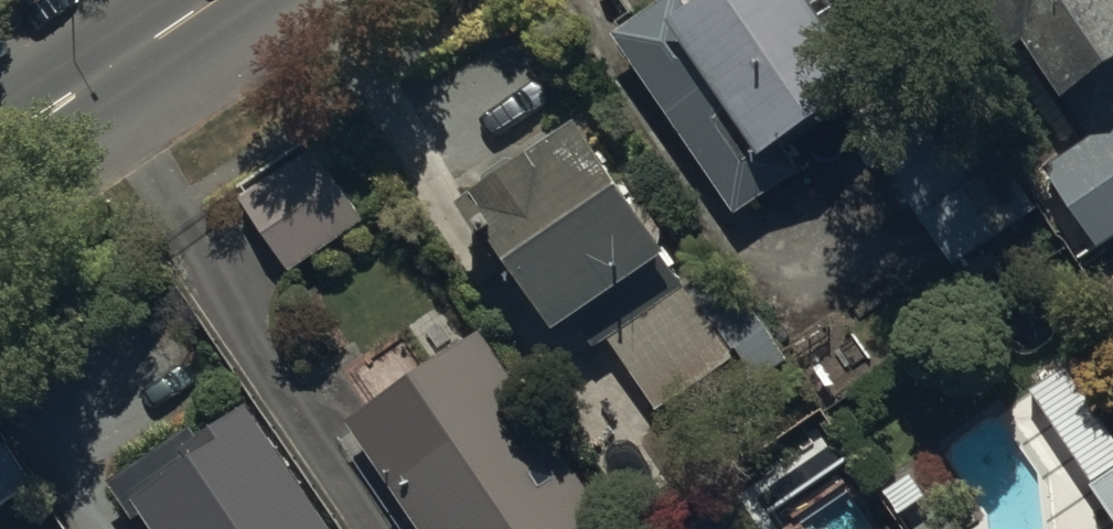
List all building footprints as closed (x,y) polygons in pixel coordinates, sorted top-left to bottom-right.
[(617,49),(738,229),(810,181),(799,166),(933,76),(882,0),(727,0),(692,23),(681,7),(617,49)] [(997,61),(1020,46),(1057,99),(1112,61),(1112,0),(955,0),(997,61)] [(1043,167),(1096,244),(1112,232),(1112,119),(1043,167)] [(944,129),(881,171),(954,278),(1017,235),(944,129)] [(675,281),(584,144),(531,180),(523,168),(486,192),(496,207),(471,223),(561,357),(675,281)] [(314,155),(239,207),(292,283),(367,231),(314,155)] [(724,274),(612,350),(661,422),(733,373),(751,399),(791,372),(724,274)] [(353,437),(416,528),(611,528),(486,347),(353,437)] [(1112,528),(1112,444),(1093,415),(1106,406),(1090,383),(1075,393),(1064,377),(1030,400),(1101,504),(1097,507),(1112,528)] [(253,420),(206,452),(197,439),(112,496),(135,528),(327,528),(253,420)] [(40,494),(0,433),(0,521),(40,494)] [(930,512),(914,487),(885,507),(878,497),(831,528),(905,528),(930,512)]
